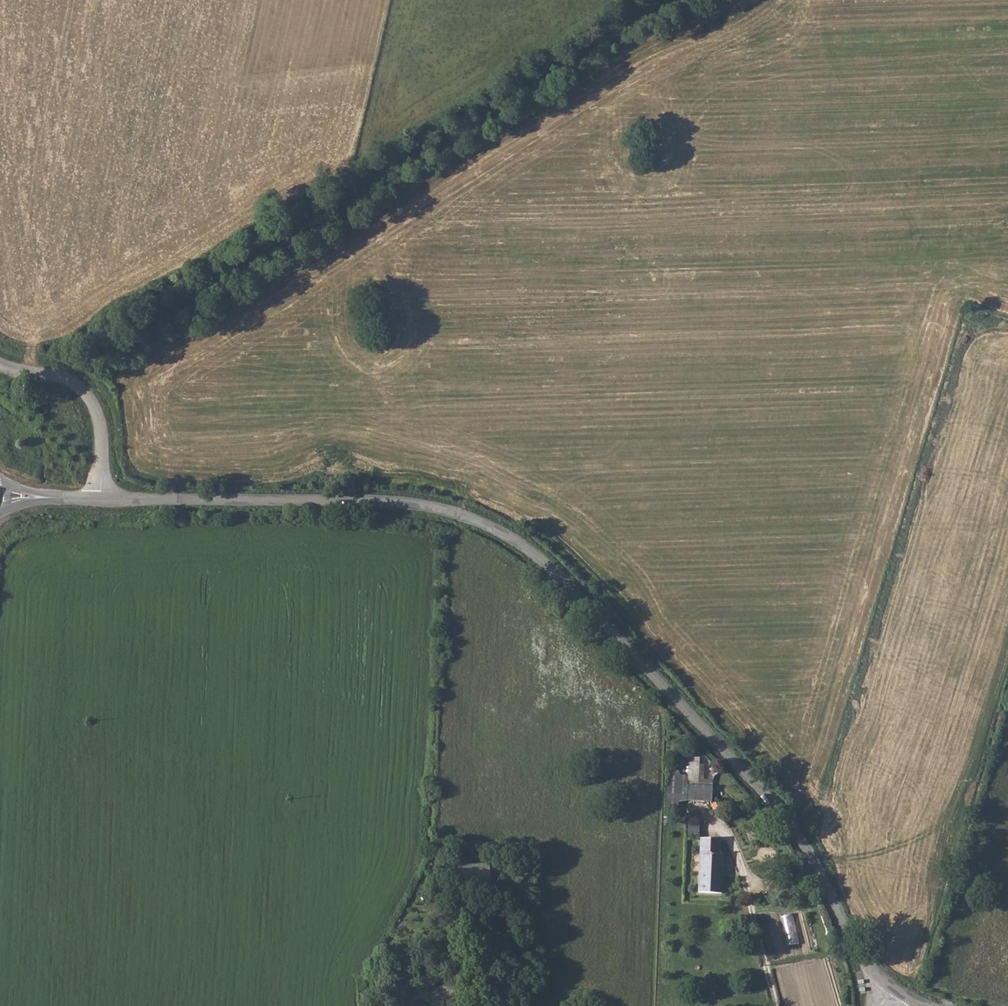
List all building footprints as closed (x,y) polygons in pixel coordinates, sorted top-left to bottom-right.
[(666,813),(679,814),(680,800),(713,801),(714,786),(684,785),(685,772),(669,771),(666,813)] [(700,840),(698,893),(720,894),(722,855),(719,855),(719,839),(700,840)] [(490,882),(490,864),(460,862),(460,881),(490,882)] [(793,913),(782,916),(789,945),(801,942),(793,913)]
